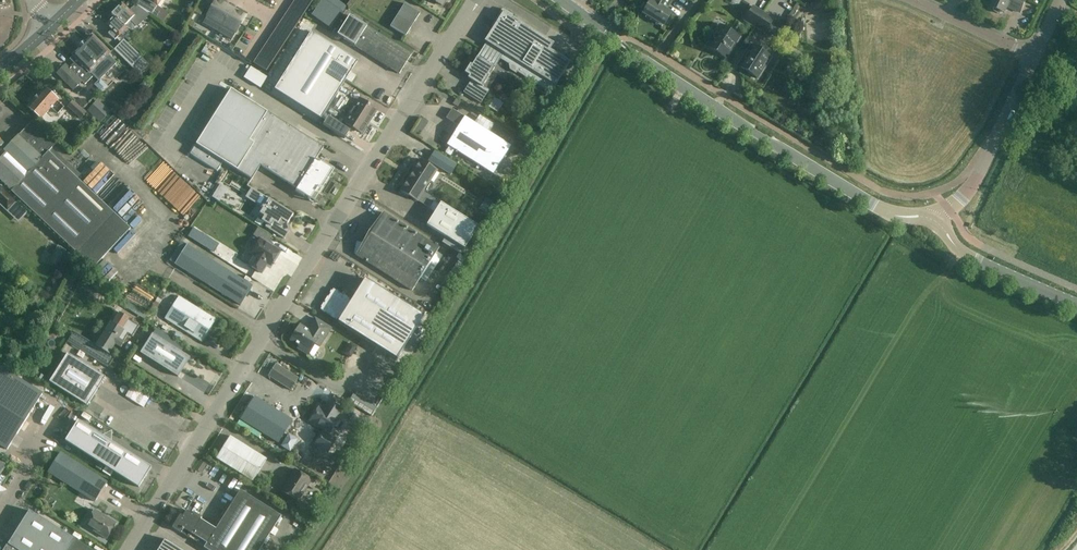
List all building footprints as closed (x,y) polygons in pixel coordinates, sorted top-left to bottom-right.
[(159,7),(163,0),(147,0),(157,6),(151,15),(163,22),(168,13),(159,7)] [(203,24),(217,32),(231,8),(218,0),(216,0),(203,24)] [(303,0),(296,0),(295,1),(301,5),(308,10),(311,5),(303,0)] [(311,15),(331,29),(343,13),(325,0),(322,0),(311,15)] [(648,3),(643,13),(664,26),(671,14),(665,10),(671,0),(652,0),(651,1),(650,1),(648,3)] [(809,8),(815,9),(826,11),(827,0),(811,0),(809,8)] [(1026,0),(995,0),(992,7),(993,8),(992,9),(994,11),(995,13),(998,14),(1000,14),(1002,14),(1003,12),(1005,13),(1008,7),(1020,13),(1026,0)] [(201,1),(195,12),(201,16),(207,5),(201,1)] [(292,6),(304,14),(308,10),(301,5),(295,1),(292,6)] [(135,17),(129,11),(122,4),(111,14),(115,17),(107,25),(112,30),(108,34),(116,41),(129,27),(126,25),(135,17)] [(420,13),(404,4),(390,26),(405,36),(420,13)] [(295,15),(301,19),(304,14),(292,6),(289,11),(295,15)] [(744,21),(755,27),(763,13),(753,7),(744,21)] [(231,8),(217,32),(231,40),(245,16),(231,8)] [(554,44),(549,41),(512,17),(513,15),(504,10),(503,9),(502,9),(501,10),(495,20),(497,22),(484,41),(486,42),(477,57),(494,68),(500,59),(509,64),(510,70),(516,74),(517,72),(551,93),(570,63),(550,50),(554,44)] [(764,33),(766,31),(775,37),(783,26),(773,20),(763,13),(755,27),(764,33)] [(355,46),(390,68),(399,74),(411,55),(367,27),(349,16),(337,35),(355,46)] [(716,52),(725,58),(738,37),(720,26),(711,41),(710,41),(706,47),(715,53),(716,52)] [(321,119),(321,118),(324,114),(357,62),(311,32),(274,90),(321,119)] [(70,59),(75,64),(87,76),(90,73),(94,76),(99,81),(97,82),(95,85),(100,91),(100,92),(104,91),(108,87),(101,79),(117,63),(108,55),(110,53),(100,44),(92,36),(85,43),(84,42),(79,47),(80,48),(73,56),(70,59)] [(142,57),(124,40),(114,50),(132,67),(142,57)] [(269,40),(266,45),(279,53),(282,49),(275,44),(269,40)] [(275,58),(279,53),(266,45),(263,50),(269,54),(275,58)] [(760,72),(769,57),(752,46),(739,66),(748,72),(747,73),(756,79),(760,72)] [(269,54),(263,50),(260,55),(272,63),(275,58),(269,54)] [(269,68),(272,63),(260,55),(257,59),(263,63),(269,68)] [(470,93),(479,99),(483,101),(489,91),(482,87),(494,68),(477,57),(472,65),(470,64),(468,67),(466,68),(466,70),(465,73),(469,76),(468,78),(476,83),(470,93)] [(263,63),(257,59),(254,64),(266,72),(269,68),(263,63)] [(87,76),(75,64),(70,69),(66,65),(56,74),(73,90),(82,81),(85,84),(89,81),(94,76),(90,73),(87,76)] [(249,67),(242,78),(259,89),(266,77),(249,67)] [(138,87),(145,93),(150,87),(144,81),(138,87)] [(94,86),(90,91),(95,96),(100,91),(95,85),(94,86)] [(59,101),(55,98),(45,89),(28,108),(42,120),(52,109),(58,114),(64,107),(58,102),(59,101)] [(316,203),(316,202),(320,195),(315,192),(330,169),(315,160),(323,148),(231,89),(190,154),(217,171),(223,162),(252,180),(260,166),(297,189),(296,191),(316,203)] [(819,95),(818,100),(821,104),(827,105),(831,102),(832,97),(829,93),(824,92),(819,95)] [(343,95),(334,109),(341,114),(350,100),(343,95)] [(494,98),(488,107),(497,113),(503,103),(494,98)] [(111,112),(97,99),(86,111),(100,124),(111,112)] [(351,126),(362,133),(377,110),(367,104),(359,99),(345,122),(346,123),(345,126),(329,116),(328,117),(324,114),(321,118),(326,121),(323,126),(344,139),(350,130),(349,129),(351,126)] [(68,107),(81,119),(87,113),(73,101),(68,107)] [(511,146),(465,117),(453,110),(447,119),(459,126),(447,145),(493,174),(511,146)] [(4,145),(0,149),(0,157),(1,158),(0,160),(0,179),(94,268),(131,229),(115,214),(81,180),(82,179),(81,175),(53,148),(58,144),(33,121),(7,148),(4,145)] [(521,143),(516,152),(524,157),(529,147),(521,143)] [(435,151),(428,161),(451,175),(457,165),(435,151)] [(437,171),(429,166),(420,160),(400,191),(417,201),(424,190),(427,192),(429,191),(431,189),(432,186),(432,183),(429,182),(437,171)] [(220,184),(212,197),(220,202),(228,189),(220,184)] [(0,185),(0,204),(6,210),(16,200),(0,185)] [(257,218),(254,222),(261,227),(264,223),(267,224),(265,227),(275,233),(284,239),(285,238),(283,237),(288,230),(283,227),(286,223),(287,223),(287,224),(290,219),(293,215),(284,209),(266,197),(261,205),(264,207),(263,209),(261,212),(265,215),(263,219),(261,221),(257,218)] [(486,198),(479,210),(490,216),(497,205),(486,198)] [(441,203),(439,205),(433,202),(429,209),(435,212),(427,225),(465,248),(478,226),(441,203)] [(439,248),(393,219),(383,213),(356,256),(412,291),(420,278),(426,282),(437,265),(431,261),(437,252),(440,254),(442,250),(439,248)] [(219,244),(193,228),(188,236),(214,252),(219,244)] [(248,265),(252,268),(261,273),(267,264),(270,266),(279,251),(267,244),(272,237),(258,228),(253,236),(259,240),(250,254),(253,256),(248,265)] [(55,248),(49,263),(60,267),(62,262),(67,265),(71,254),(65,252),(66,249),(57,245),(56,249),(55,248)] [(187,245),(174,264),(240,305),(252,286),(187,245)] [(459,259),(447,278),(452,281),(466,258),(461,255),(459,259)] [(333,289),(320,310),(337,320),(337,319),(339,320),(338,322),(347,328),(387,353),(414,310),(374,285),(365,279),(351,301),(349,300),(349,299),(333,289)] [(215,320),(206,314),(179,297),(165,319),(192,336),(201,342),(215,320)] [(96,345),(95,346),(109,355),(110,354),(109,354),(115,344),(121,348),(124,343),(123,342),(128,334),(132,337),(139,326),(119,314),(113,324),(111,323),(96,346),(96,345)] [(298,349),(307,354),(308,355),(315,344),(320,347),(331,328),(324,324),(315,318),(308,330),(300,325),(290,340),(300,346),(298,349)] [(163,326),(178,335),(181,330),(166,321),(163,326)] [(140,353),(178,377),(190,358),(152,334),(140,353)] [(350,343),(343,354),(350,358),(357,347),(350,343)] [(44,346),(38,355),(46,360),(51,351),(44,346)] [(49,382),(78,400),(87,406),(105,377),(67,354),(49,382)] [(193,356),(185,368),(190,372),(194,366),(200,370),(204,363),(193,356)] [(276,364),(268,376),(291,390),(298,378),(276,364)] [(7,450),(42,394),(0,368),(0,445),(7,450)] [(37,372),(34,377),(41,381),(43,376),(37,372)] [(128,384),(122,395),(144,406),(150,395),(128,384)] [(292,420),(264,402),(255,397),(240,420),(278,443),(292,420)] [(351,398),(348,402),(359,409),(370,415),(373,412),(351,398)] [(330,433),(334,426),(337,428),(341,422),(338,420),(336,419),(342,409),(339,407),(329,402),(324,411),(318,408),(310,420),(330,433)] [(351,411),(347,418),(353,422),(357,416),(351,411)] [(78,421),(65,441),(139,487),(151,467),(78,421)] [(314,444),(328,453),(337,439),(323,430),(314,444)] [(288,433),(280,446),(290,452),(298,439),(288,433)] [(216,458),(253,481),(267,459),(230,436),(216,458)] [(60,453),(48,472),(95,502),(107,482),(60,453)] [(282,491),(291,497),(298,501),(307,486),(313,489),(316,483),(297,471),(290,483),(288,481),(282,491)] [(264,483),(259,491),(267,496),(272,488),(264,483)] [(216,529),(206,543),(204,548),(207,549),(259,549),(281,516),(240,490),(216,529)] [(116,523),(107,517),(95,510),(85,525),(106,539),(116,523)] [(88,547),(29,511),(10,541),(9,541),(4,549),(92,549),(88,547)] [(172,527),(181,533),(189,538),(191,534),(206,543),(216,529),(201,519),(202,518),(193,512),(192,515),(186,511),(183,516),(180,515),(172,527)] [(165,539),(158,549),(182,549),(165,539)]
